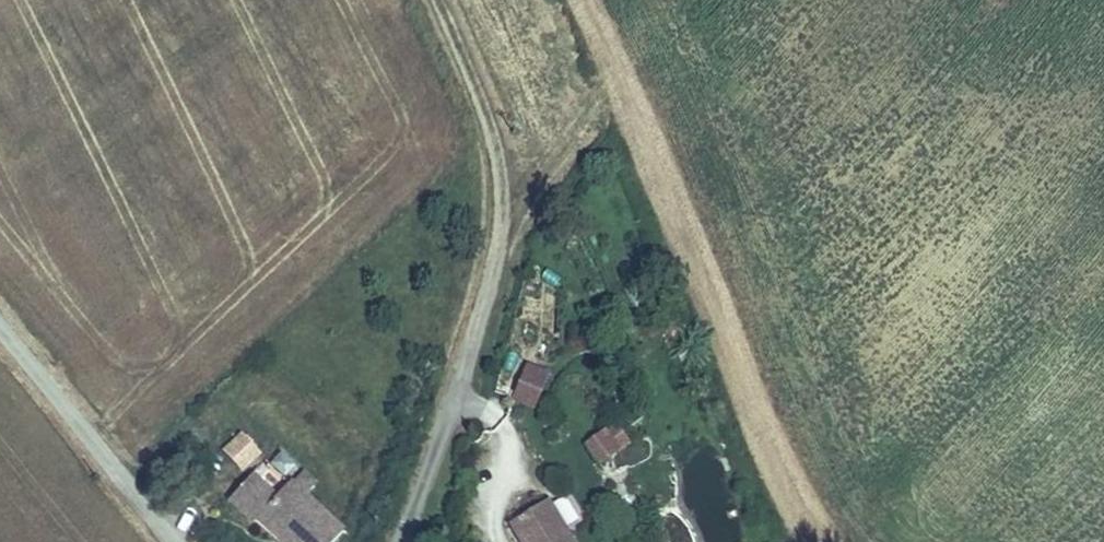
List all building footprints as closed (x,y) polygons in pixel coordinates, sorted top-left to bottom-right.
[(523,358),(507,396),(532,407),(548,368),(523,358)] [(548,381),(541,401),(562,408),(569,387),(548,381)] [(596,461),(618,442),(600,421),(578,439),(596,461)] [(239,469),(260,450),(239,427),(218,445),(239,469)] [(241,524),(247,519),(268,500),(247,478),(221,501),(241,524)] [(247,519),(269,541),(330,541),(332,540),(283,487),(268,500),(247,519)] [(564,521),(578,514),(565,489),(551,496),(564,521)] [(548,505),(511,527),(521,541),(572,541),(548,505)]
